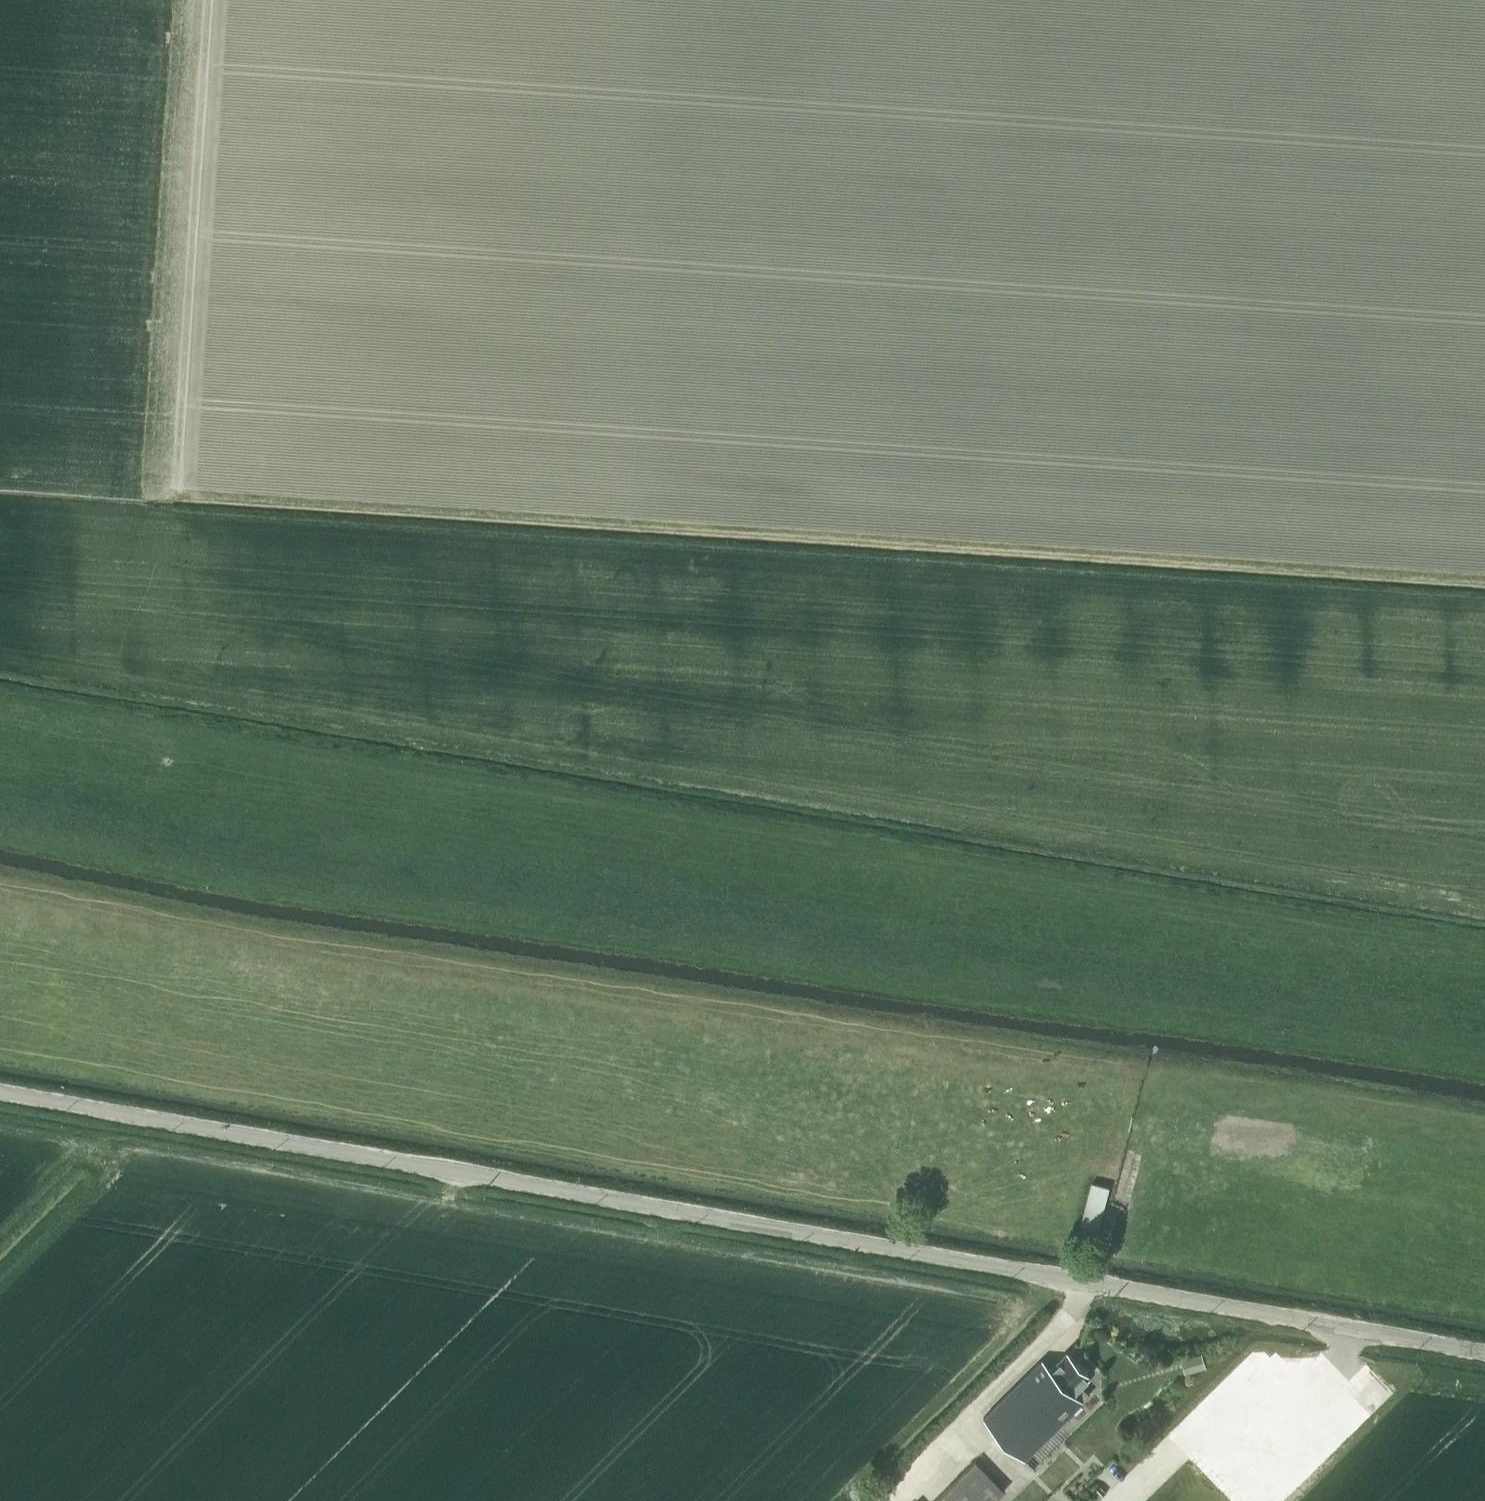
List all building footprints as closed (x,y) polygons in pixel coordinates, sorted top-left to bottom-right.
[(1091,1244),(1103,1200),(1107,1186),(1092,1181),(1089,1196),(1077,1240),(1091,1244)] [(983,1417),(1024,1459),(1058,1425),(1062,1428),(1069,1421),(1065,1417),(1088,1395),(1078,1385),(1088,1375),(1066,1352),(1050,1368),(1041,1359),(983,1417)] [(1204,1367),(1199,1353),(1180,1359),(1184,1373),(1204,1367)] [(975,1460),(933,1500),(992,1500),(1004,1490),(975,1460)]
